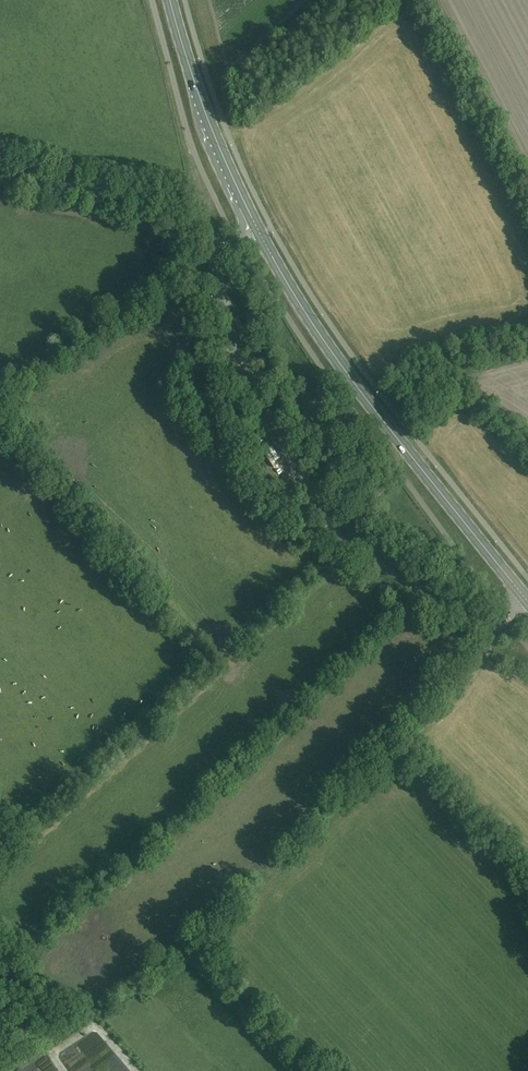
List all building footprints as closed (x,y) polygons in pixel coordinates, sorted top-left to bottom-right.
[(272,446),(262,451),(276,474),(280,471),(274,461),(279,458),(272,446)]
